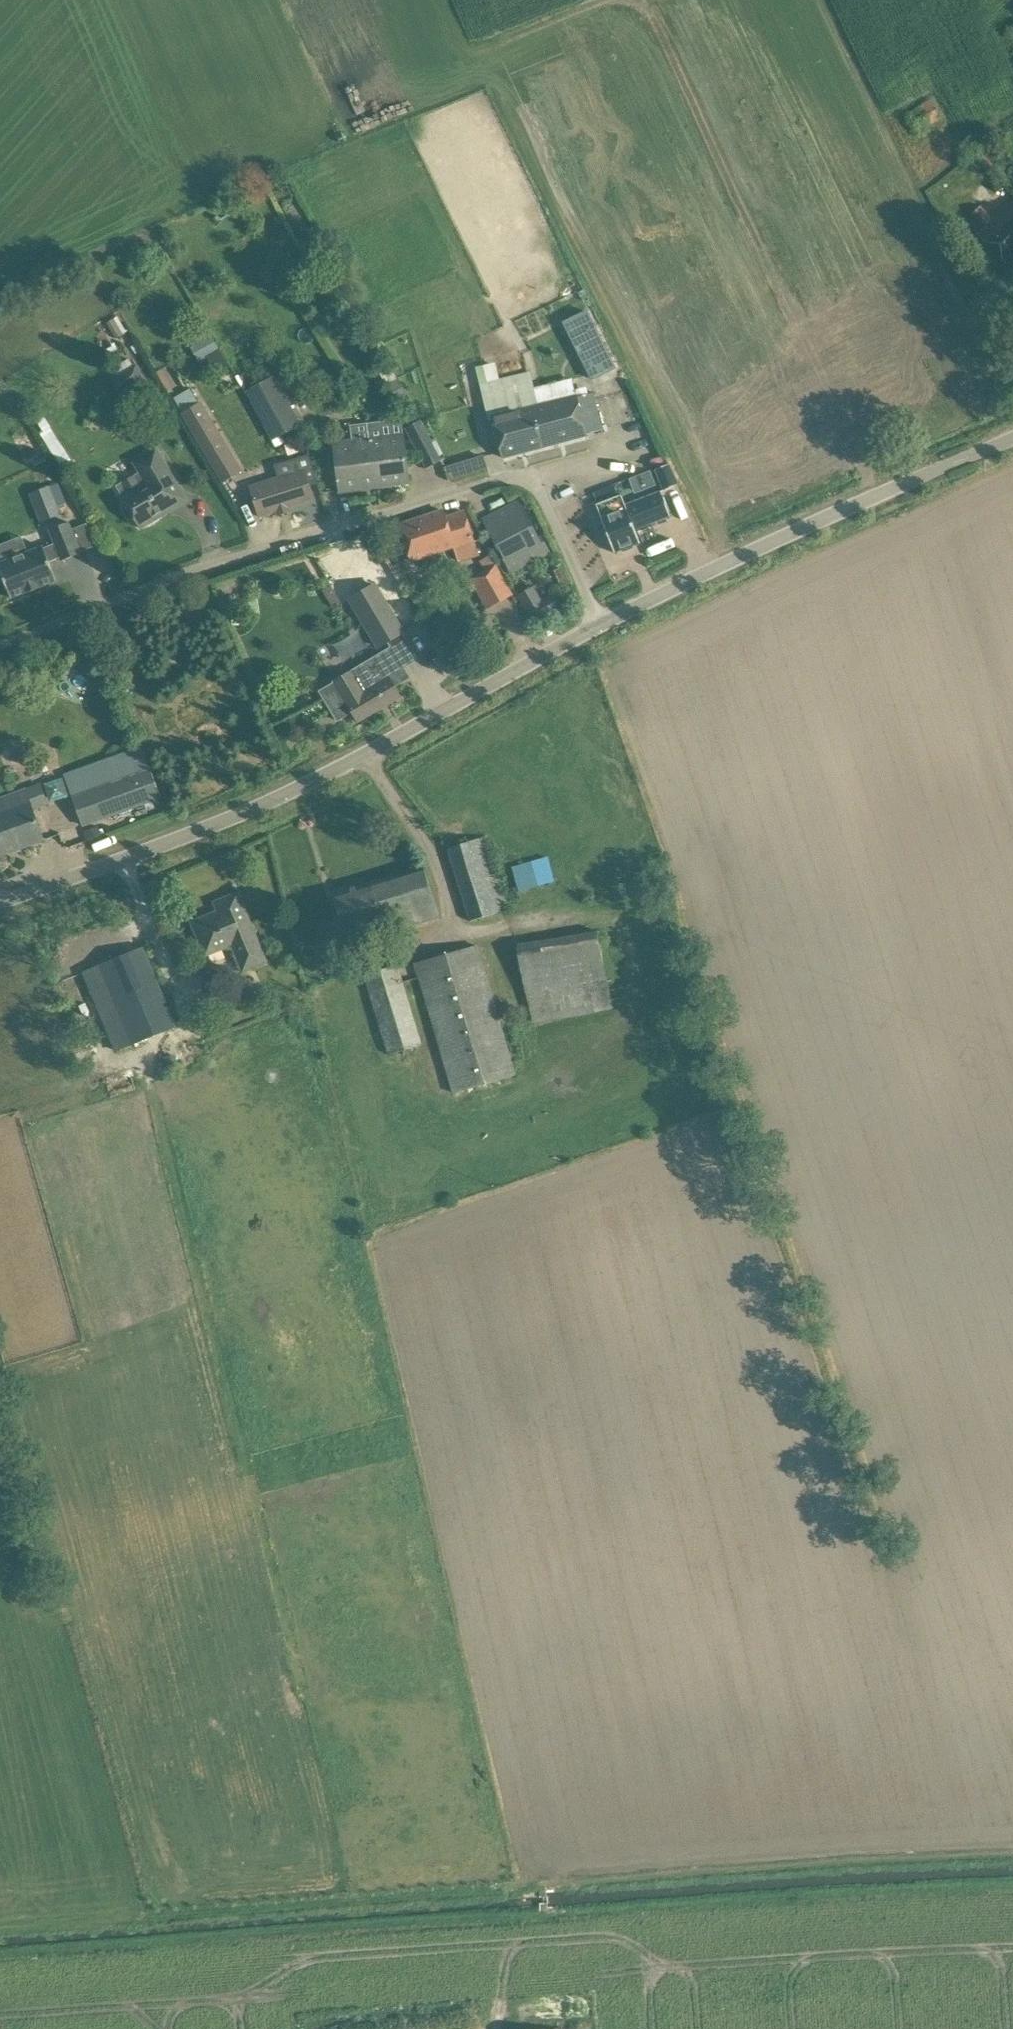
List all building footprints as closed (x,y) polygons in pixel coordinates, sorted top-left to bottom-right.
[(922,134),(943,117),(929,101),(909,117),(922,134)] [(1012,260),(1012,201),(995,218),(982,205),(973,214),(985,227),(979,233),(993,251),(1007,265),(1012,260)] [(598,324),(576,333),(593,375),(615,367),(598,324)] [(155,396),(136,364),(111,379),(120,394),(130,389),(140,405),(155,396)] [(531,371),(480,385),(500,459),(504,458),(550,446),(540,407),(535,388),(531,371)] [(276,375),(249,389),(246,391),(273,441),(301,425),(276,375)] [(397,378),(387,384),(396,401),(407,395),(397,378)] [(239,464),(201,400),(200,401),(192,387),(174,397),(183,412),(181,413),(218,476),(239,464)] [(588,394),(540,407),(550,446),(586,436),(586,435),(603,431),(596,400),(594,393),(588,394)] [(428,468),(440,461),(419,421),(406,427),(428,468)] [(385,437),(384,430),(369,432),(370,439),(373,439),(376,469),(377,480),(376,480),(377,487),(410,482),(404,435),(385,437)] [(370,439),(369,432),(357,434),(358,441),(335,444),(341,492),(377,487),(376,480),(377,480),(376,469),(373,439),(370,439)] [(141,528),(171,513),(189,503),(158,445),(134,460),(141,471),(117,485),(123,494),(121,495),(126,504),(124,509),(130,520),(136,520),(141,528)] [(453,479),(489,469),(485,454),(447,465),(447,469),(453,479)] [(260,517),(314,500),(310,485),(319,482),(310,455),(275,466),(279,478),(251,487),(260,517)] [(676,485),(668,465),(655,470),(663,490),(676,485)] [(49,487),(31,494),(36,508),(55,501),(49,487)] [(635,529),(670,516),(660,492),(626,506),(622,494),(596,504),(601,517),(614,553),(623,550),(624,551),(633,548),(632,546),(640,543),(635,529)] [(539,540),(519,501),(483,519),(506,562),(528,550),(534,561),(550,553),(542,538),(539,540)] [(446,518),(444,510),(401,525),(413,561),(455,547),(455,549),(475,542),(465,511),(446,518)] [(11,598),(57,580),(50,562),(61,558),(62,561),(81,553),(69,522),(50,529),(55,543),(44,548),(44,546),(0,564),(0,570),(11,598)] [(490,609),(511,596),(495,569),(473,582),(490,609)] [(375,582),(350,597),(380,647),(389,642),(403,633),(406,632),(375,582)] [(554,599),(541,606),(533,592),(521,599),(535,624),(561,610),(554,599)] [(341,631),(331,639),(340,650),(361,633),(348,616),(336,625),(341,631)] [(107,621),(98,625),(102,635),(115,630),(112,622),(111,620),(107,621)] [(410,678),(391,647),(332,681),(334,683),(319,691),(337,721),(353,712),(359,721),(401,696),(395,687),(410,678)] [(84,826),(161,798),(151,768),(73,796),(84,826)] [(45,840),(27,790),(0,799),(0,856),(45,840)] [(471,921),(509,910),(486,837),(449,848),(471,921)] [(520,891),(554,881),(548,858),(513,868),(520,891)] [(402,931),(440,918),(425,867),(333,894),(346,935),(398,919),(402,931)] [(268,962),(239,893),(215,902),(219,911),(192,922),(206,956),(233,945),(244,972),(268,962)] [(532,1023),(612,1009),(597,930),(517,944),(520,955),(532,1023)] [(454,1095),(516,1075),(478,946),(414,964),(454,1095)] [(117,1051),(135,1044),(175,1027),(142,948),(84,973),(117,1051)] [(389,1055),(422,1045),(397,966),(364,976),(389,1055)] [(175,1055),(164,1057),(166,1067),(177,1065),(175,1055)]
